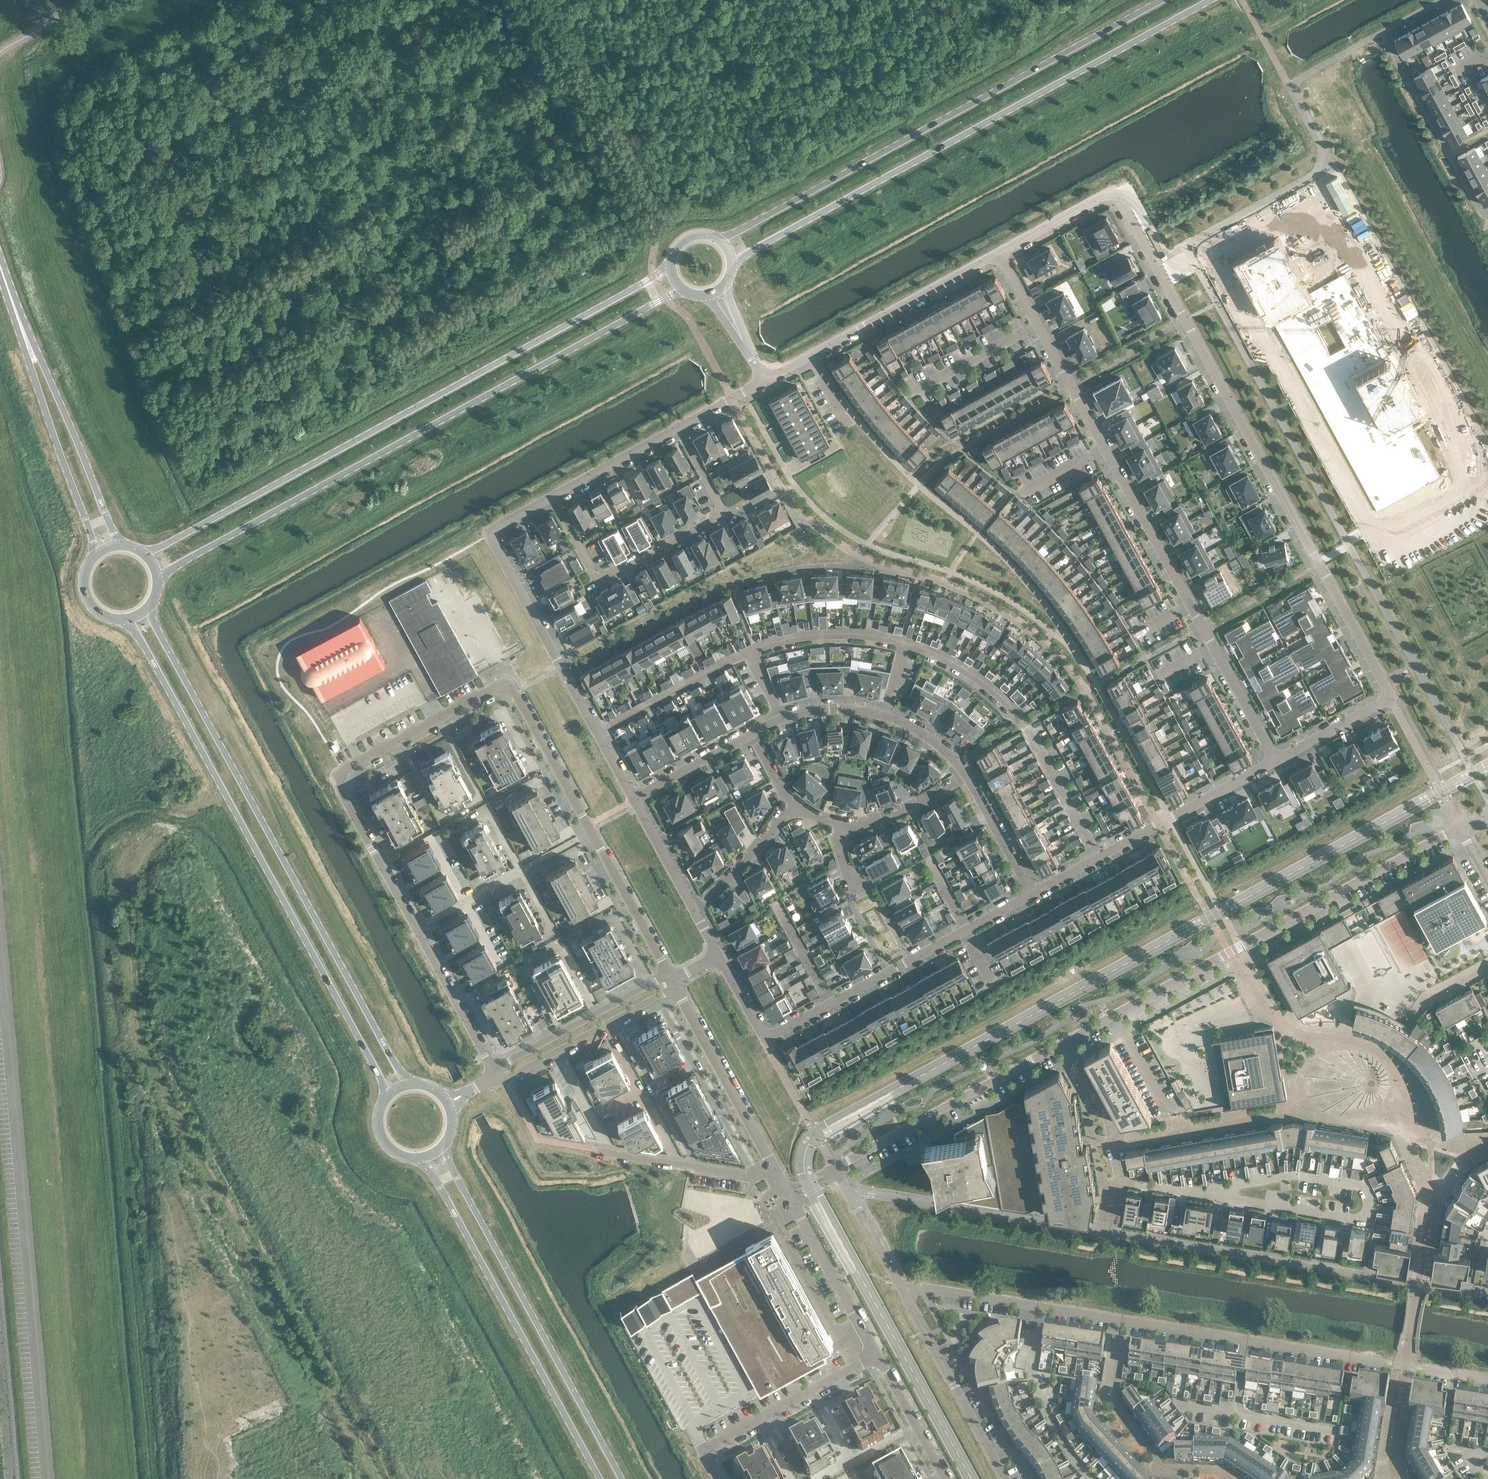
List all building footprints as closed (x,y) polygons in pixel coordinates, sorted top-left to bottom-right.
[(1461,3),(1452,8),(1461,26),(1471,20),(1461,3)] [(1461,26),(1452,8),(1442,14),(1452,31),(1453,34),(1463,29),(1461,26)] [(1444,39),(1453,34),(1452,31),(1442,14),(1433,19),(1442,36),(1444,39)] [(1432,42),(1434,45),(1444,39),(1442,36),(1433,19),(1423,24),(1433,41),(1432,42)] [(1423,24),(1414,29),(1423,47),(1432,42),(1433,41),(1423,24)] [(1414,29),(1404,34),(1414,52),(1423,47),(1414,29)] [(1404,57),(1414,52),(1404,34),(1394,40),(1404,57)] [(1414,76),(1419,86),(1437,77),(1431,67),(1420,73),(1414,76)] [(1419,86),(1424,96),(1442,86),(1437,77),(1419,86)] [(1424,96),(1430,105),(1447,96),(1442,86),(1424,96)] [(1430,105),(1435,115),(1452,105),(1447,96),(1430,105)] [(1435,115),(1440,124),(1457,115),(1457,114),(1452,105),(1435,115)] [(1440,124),(1445,134),(1462,124),(1463,125),(1466,123),(1460,113),(1457,114),(1457,115),(1440,124)] [(1451,144),(1468,134),(1463,125),(1462,124),(1445,134),(1451,144)] [(1475,147),(1457,156),(1463,166),(1480,157),(1475,147)] [(1485,166),(1480,157),(1463,166),(1468,176),(1485,166)] [(1485,166),(1468,176),(1473,185),(1487,177),(1487,171),(1485,166)] [(1473,185),(1478,195),(1487,189),(1487,177),(1473,185)] [(1478,195),(1484,205),(1487,202),(1487,189),(1478,195)] [(1089,227),(1083,231),(1098,258),(1109,252),(1106,247),(1118,240),(1119,239),(1118,238),(1118,239),(1114,231),(1111,225),(1107,217),(1106,216),(1105,217),(1090,226),(1089,226),(1089,227)] [(1290,257),(1278,236),(1235,260),(1258,303),(1262,300),(1378,511),(1441,477),(1410,420),(1423,413),(1423,412),(1425,411),(1403,370),(1399,373),(1398,372),(1395,373),(1389,361),(1392,360),(1390,357),(1380,339),(1344,273),(1305,295),(1285,259),(1290,257)] [(1037,255),(1029,259),(1031,264),(1024,268),(1030,279),(1038,275),(1037,273),(1058,262),(1050,248),(1042,252),(1041,252),(1040,252),(1040,253),(1038,254),(1037,254),(1037,255)] [(1129,258),(1128,256),(1112,265),(1109,258),(1097,265),(1101,271),(1107,268),(1115,282),(1136,271),(1133,266),(1135,265),(1131,257),(1129,258)] [(1078,265),(1081,270),(1087,267),(1084,262),(1078,265)] [(986,281),(996,300),(1006,295),(996,277),(987,281),(986,281)] [(995,300),(996,300),(986,281),(977,286),(987,304),(995,300)] [(1136,283),(1124,289),(1130,299),(1132,298),(1134,302),(1133,302),(1132,302),(1133,303),(1145,324),(1145,325),(1145,326),(1146,325),(1160,317),(1161,317),(1161,316),(1156,308),(1157,308),(1153,302),(1149,294),(1149,293),(1148,294),(1142,297),(1140,294),(1141,293),(1136,283)] [(977,286),(968,291),(978,309),(987,304),(977,286)] [(1036,286),(1029,290),(1033,297),(1040,293),(1036,286)] [(968,291),(959,296),(969,314),(978,309),(968,291)] [(1048,301),(1060,323),(1076,315),(1072,307),(1074,306),(1070,299),(1068,300),(1064,292),(1048,301)] [(959,296),(950,301),(960,319),(969,314),(959,296)] [(950,301),(941,306),(951,324),(960,319),(950,301)] [(941,306),(932,311),(942,329),(951,324),(941,306)] [(932,311),(923,316),(933,334),(942,329),(932,311)] [(924,339),(933,334),(923,316),(914,321),(924,339)] [(914,321),(905,325),(915,344),(924,339),(914,321)] [(905,325),(896,330),(906,349),(915,344),(905,325)] [(1068,337),(1081,361),(1096,352),(1092,344),(1094,343),(1090,336),(1088,337),(1083,328),(1068,337)] [(896,330),(887,335),(897,354),(898,354),(898,353),(906,349),(896,330)] [(888,359),(897,354),(887,335),(886,336),(887,336),(878,341),(888,359)] [(928,348),(931,355),(939,351),(936,344),(928,348)] [(1175,348),(1156,358),(1158,361),(1152,364),(1156,373),(1162,369),(1168,379),(1186,369),(1175,348)] [(838,375),(837,376),(838,377),(856,365),(850,356),(833,367),(838,375)] [(1041,360),(1032,365),(1042,384),(1043,384),(1042,383),(1051,378),(1041,360)] [(857,365),(856,365),(838,377),(844,386),(861,373),(856,366),(857,365)] [(1033,389),(1042,384),(1032,365),(1031,366),(1023,371),(1033,389)] [(911,374),(914,379),(920,375),(917,370),(911,374)] [(1024,394),(1033,389),(1023,371),(1014,376),(1024,394)] [(867,382),(861,373),(844,386),(850,394),(867,382)] [(1015,399),(1024,394),(1014,376),(1005,381),(1015,399)] [(1121,377),(1093,393),(1093,394),(1096,399),(1096,400),(1097,400),(1098,400),(1099,399),(1107,413),(1132,399),(1121,377)] [(1166,377),(1159,381),(1164,391),(1171,387),(1166,377)] [(1197,387),(1196,387),(1192,380),(1178,388),(1189,409),(1204,401),(1200,394),(1197,387)] [(1006,404),(1015,399),(1005,381),(996,385),(1006,404)] [(873,390),(867,382),(850,394),(856,403),(873,390)] [(791,388),(782,393),(788,403),(802,395),(797,385),(791,388)] [(996,385),(987,390),(997,409),(1006,404),(996,385)] [(1157,385),(1147,391),(1150,396),(1160,390),(1157,385)] [(879,398),(873,390),(856,403),(862,411),(879,398)] [(988,413),(997,409),(987,390),(978,395),(988,413)] [(1160,391),(1150,396),(1153,402),(1163,396),(1160,391)] [(788,403),(782,393),(768,401),(774,411),(788,403)] [(802,395),(788,403),(793,413),(807,405),(802,395)] [(978,395),(969,400),(979,418),(988,413),(978,395)] [(886,406),(879,398),(862,411),(869,420),(886,406)] [(969,400),(960,405),(970,423),(979,418),(969,400)] [(779,420),(793,413),(788,403),(774,411),(779,420)] [(1056,407),(1055,408),(1065,426),(1075,421),(1065,403),(1056,408),(1056,407)] [(807,405),(793,413),(798,422),(813,414),(807,405)] [(952,409),(951,409),(961,428),(970,423),(960,405),(952,410),(952,409)] [(869,420),(876,428),(892,414),(886,406),(869,420)] [(1065,427),(1065,426),(1055,408),(1046,413),(1056,431),(1064,426),(1065,427)] [(1131,414),(1128,408),(1117,414),(1120,420),(1110,425),(1116,435),(1137,424),(1131,414)] [(961,429),(961,428),(951,409),(941,415),(951,433),(960,428),(961,429)] [(1192,416),(1184,421),(1191,435),(1199,431),(1205,442),(1221,433),(1217,425),(1217,424),(1216,424),(1215,421),(1214,420),(1210,412),(1195,420),(1192,416)] [(784,430),(798,422),(793,413),(779,420),(784,430)] [(1047,436),(1056,431),(1046,413),(1037,417),(1047,436)] [(813,414),(798,422),(804,432),(818,424),(813,414)] [(899,422),(892,414),(876,428),(883,436),(899,422)] [(1037,417),(1028,422),(1038,441),(1047,436),(1037,417)] [(727,421),(721,424),(724,430),(718,433),(726,447),(732,444),(733,447),(745,441),(732,418),(730,419),(727,420),(727,421)] [(789,439),(804,432),(798,422),(784,430),(789,439)] [(883,436),(890,444),(906,429),(899,422),(883,436)] [(1029,445),(1038,441),(1028,422),(1019,427),(1029,445)] [(818,424),(804,432),(809,441),(823,433),(818,424)] [(1143,435),(1137,424),(1116,435),(1122,446),(1131,441),(1134,446),(1145,440),(1143,435)] [(1020,450),(1029,445),(1019,427),(1010,432),(1020,450)] [(912,437),(906,429),(890,444),(897,452),(912,437)] [(707,431),(694,439),(705,459),(718,452),(720,455),(726,452),(720,441),(714,444),(707,431)] [(794,449),(809,441),(804,432),(789,439),(794,449)] [(1011,455),(1020,450),(1010,432),(1001,437),(1011,455)] [(816,450),(821,447),(829,443),(823,433),(809,441),(814,451),(816,450)] [(919,443),(912,437),(897,452),(904,459),(920,444),(919,443)] [(1003,460),(1011,455),(1001,437),(992,442),(1003,461),(1003,460)] [(1133,467),(1154,456),(1146,440),(1134,446),(1137,451),(1127,457),(1133,467)] [(806,456),(814,451),(809,441),(794,449),(800,459),(806,456)] [(993,466),(1003,461),(992,442),(992,443),(983,448),(993,466)] [(928,451),(920,444),(904,459),(905,460),(906,459),(913,466),(928,451)] [(1219,474),(1222,472),(1223,474),(1239,465),(1234,457),(1235,457),(1234,456),(1232,453),(1232,452),(1228,445),(1217,450),(1215,446),(1202,453),(1205,458),(1212,454),(1218,465),(1216,467),(1219,474)] [(816,450),(820,456),(825,454),(821,447),(816,450)] [(677,448),(666,454),(676,473),(688,467),(677,448)] [(820,456),(816,450),(814,451),(806,456),(809,462),(820,456)] [(748,451),(715,468),(715,469),(726,463),(737,482),(760,469),(753,456),(751,457),(748,451)] [(1151,478),(1163,472),(1154,456),(1133,467),(1139,478),(1149,472),(1151,478)] [(653,485),(656,483),(659,488),(672,482),(659,459),(646,466),(647,467),(644,469),(653,485)] [(943,490),(942,491),(943,491),(957,475),(949,468),(936,483),(943,490)] [(640,471),(628,478),(638,497),(648,492),(653,501),(659,498),(654,488),(650,489),(640,471)] [(1232,482),(1231,483),(1232,484),(1240,498),(1238,499),(1239,500),(1239,501),(1241,505),(1242,506),(1244,505),(1244,506),(1248,503),(1250,502),(1249,501),(1258,496),(1259,495),(1258,494),(1254,488),(1255,487),(1251,482),(1248,475),(1247,474),(1246,474),(1246,475),(1232,482)] [(943,491),(951,498),(964,482),(957,476),(958,475),(957,475),(943,491)] [(745,489),(752,501),(772,491),(765,477),(749,486),(746,481),(739,485),(742,491),(745,489)] [(1098,477),(1079,486),(1085,496),(1103,486),(1103,485),(1102,485),(1098,477)] [(1152,502),(1155,507),(1155,508),(1157,508),(1156,508),(1162,505),(1165,510),(1172,506),(1164,492),(1169,489),(1164,479),(1146,489),(1145,489),(1146,490),(1149,496),(1149,497),(1152,501),(1151,501),(1152,502)] [(607,486),(618,506),(625,502),(627,506),(634,503),(635,502),(632,497),(629,499),(622,485),(619,486),(616,481),(607,486)] [(972,489),(964,482),(951,498),(958,505),(972,489)] [(1205,482),(1199,485),(1202,491),(1208,488),(1205,482)] [(685,520),(696,514),(688,498),(693,495),(687,484),(677,490),(681,497),(674,501),(685,520)] [(1108,495),(1103,486),(1085,496),(1085,497),(1086,497),(1090,505),(1108,495)] [(980,496),(972,489),(958,505),(966,511),(980,496)] [(600,490),(590,495),(594,502),(591,504),(599,518),(611,511),(600,490)] [(1113,504),(1108,495),(1090,505),(1095,514),(1113,504)] [(987,502),(980,496),(966,511),(974,518),(987,502)] [(578,502),(567,508),(569,511),(567,512),(571,519),(573,518),(578,527),(587,521),(590,527),(596,523),(588,507),(582,510),(578,502)] [(766,509),(759,513),(763,520),(756,524),(762,535),(770,530),(768,527),(786,516),(778,502),(772,506),(771,506),(767,508),(766,509)] [(974,518),(982,525),(996,510),(987,502),(974,518)] [(1118,513),(1113,504),(1095,514),(1100,523),(1118,513)] [(1168,531),(1189,520),(1180,504),(1169,510),(1172,515),(1162,520),(1168,531)] [(663,510),(652,516),(661,533),(673,527),(670,523),(676,520),(670,507),(664,510),(663,510)] [(1239,515),(1242,521),(1246,528),(1253,524),(1259,535),(1259,536),(1261,536),(1260,536),(1274,528),(1276,528),(1275,526),(1275,527),(1271,521),(1272,520),(1269,515),(1265,509),(1266,509),(1265,508),(1264,509),(1255,514),(1252,508),(1239,515)] [(1210,509),(1204,512),(1207,518),(1213,515),(1210,509)] [(999,512),(985,528),(993,535),(1008,519),(999,512)] [(1221,512),(1216,515),(1220,523),(1225,520),(1221,512)] [(1100,523),(1105,532),(1123,522),(1118,513),(1100,523)] [(650,542),(649,540),(653,538),(641,515),(621,526),(626,535),(628,534),(636,547),(638,546),(639,548),(650,542)] [(552,516),(543,521),(544,522),(538,525),(542,533),(536,536),(543,549),(557,541),(556,538),(562,535),(552,516)] [(738,522),(733,525),(744,545),(756,538),(751,529),(752,528),(753,529),(753,528),(749,521),(749,522),(748,523),(746,518),(744,519),(744,518),(738,521),(738,522)] [(1015,527),(1008,519),(993,535),(1001,542),(1015,527)] [(1195,530),(1189,520),(1168,531),(1174,542),(1195,530)] [(1128,531),(1123,522),(1105,532),(1110,541),(1128,531)] [(1226,523),(1222,525),(1225,532),(1230,530),(1226,523)] [(722,526),(711,532),(716,541),(715,542),(719,551),(721,550),(721,551),(732,545),(734,549),(739,545),(734,535),(728,538),(722,526)] [(1023,534),(1015,527),(1001,542),(1008,549),(1023,534)] [(626,555),(625,553),(630,551),(617,528),(615,529),(597,539),(602,548),(605,547),(612,560),(614,559),(615,561),(626,555)] [(526,531),(511,539),(527,569),(546,558),(540,548),(536,550),(526,531)] [(1133,540),(1128,531),(1110,541),(1115,550),(1133,540)] [(1031,541),(1023,534),(1008,549),(1015,556),(1031,541)] [(693,542),(692,543),(704,566),(717,559),(707,541),(705,542),(702,537),(700,538),(700,536),(693,540),(693,542)] [(1206,551),(1198,536),(1186,542),(1189,547),(1180,552),(1186,563),(1206,551)] [(1138,549),(1133,540),(1115,550),(1119,559),(1138,549)] [(1015,556),(1022,564),(1038,549),(1031,541),(1015,556)] [(1262,549),(1261,549),(1265,564),(1266,564),(1277,561),(1278,565),(1285,561),(1285,559),(1288,558),(1289,558),(1285,543),(1284,543),(1275,546),(1274,545),(1269,546),(1269,547),(1262,549)] [(682,548),(672,554),(682,572),(684,576),(700,567),(695,557),(689,560),(682,548)] [(1045,557),(1038,549),(1022,564),(1029,571),(1045,557)] [(1143,558),(1138,549),(1119,559),(1124,568),(1143,558)] [(1206,551),(1186,563),(1191,573),(1201,568),(1204,574),(1215,567),(1206,551)] [(1245,553),(1237,558),(1240,563),(1247,559),(1245,553)] [(567,571),(561,560),(559,561),(556,556),(559,555),(558,554),(538,566),(544,577),(541,578),(544,582),(543,582),(545,585),(565,575),(568,573),(567,571)] [(657,562),(652,564),(656,571),(653,573),(656,580),(660,578),(663,584),(666,589),(675,585),(674,583),(681,579),(673,564),(669,567),(663,556),(656,560),(657,562)] [(1052,565),(1045,557),(1029,571),(1036,579),(1052,565)] [(577,558),(570,561),(576,572),(582,568),(577,558)] [(1147,567),(1143,558),(1124,568),(1129,577),(1147,567)] [(1235,558),(1230,562),(1236,573),(1242,570),(1235,558)] [(1059,573),(1052,565),(1036,579),(1043,587),(1059,573)] [(1152,576),(1147,567),(1129,577),(1134,586),(1152,576)] [(635,577),(639,585),(635,588),(638,593),(643,591),(645,595),(657,589),(645,568),(639,572),(640,574),(635,577)] [(1208,586),(1203,589),(1211,604),(1232,593),(1220,572),(1204,580),(1208,586)] [(1066,581),(1059,573),(1043,587),(1049,595),(1066,581)] [(825,574),(812,575),(813,586),(808,586),(809,598),(810,600),(826,599),(825,574)] [(825,574),(826,599),(842,598),(843,585),(838,585),(837,574),(825,574)] [(843,585),(842,598),(859,600),(861,575),(848,574),(848,585),(843,585)] [(861,575),(859,600),(876,601),(877,587),(872,587),(873,576),(861,575)] [(767,585),(774,584),(773,576),(766,577),(767,585)] [(803,587),(801,576),(789,578),(793,601),(809,598),(808,586),(803,587)] [(1138,594),(1139,595),(1157,585),(1152,576),(1134,586),(1139,594),(1138,594)] [(877,587),(876,601),(892,604),(897,579),(884,577),(882,588),(877,587)] [(779,592),(774,593),(776,604),(793,601),(789,578),(777,581),(779,592)] [(897,579),(892,604),(908,607),(911,594),(907,593),(909,582),(897,579)] [(425,580),(389,600),(440,695),(442,694),(472,677),(477,674),(437,601),(432,604),(426,593),(431,590),(425,580)] [(611,587),(609,588),(620,607),(622,606),(623,607),(629,604),(628,603),(632,601),(633,603),(639,599),(632,587),(627,590),(622,581),(618,583),(611,586),(611,587)] [(1049,595),(1056,603),(1073,590),(1066,581),(1049,595)] [(777,606),(776,604),(774,593),(769,594),(766,583),(754,587),(761,611),(777,606)] [(567,584),(548,594),(554,606),(574,595),(567,584)] [(1158,585),(1157,585),(1139,595),(1144,604),(1162,594),(1157,586),(1158,585)] [(761,611),(754,587),(742,590),(745,601),(741,602),(745,615),(761,611)] [(932,591),(921,587),(915,608),(925,611),(932,591)] [(1273,617),(1278,628),(1313,609),(1308,600),(1314,597),(1308,587),(1287,598),(1292,607),(1273,617)] [(601,593),(597,595),(603,605),(597,608),(604,621),(610,618),(608,614),(612,612),(612,613),(619,609),(618,608),(620,607),(609,588),(607,589),(600,592),(601,593)] [(1079,598),(1073,590),(1056,603),(1062,611),(1079,598)] [(943,594),(932,591),(925,611),(935,614),(943,594)] [(953,599),(943,594),(935,614),(945,618),(953,599)] [(731,595),(719,600),(727,619),(730,624),(741,619),(731,595)] [(1159,596),(1146,604),(1150,612),(1164,605),(1159,596)] [(1085,607),(1079,598),(1062,611),(1068,619),(1085,607)] [(964,603),(953,599),(945,618),(955,623),(964,603)] [(719,600),(707,606),(716,624),(727,619),(719,600)] [(1275,602),(1266,607),(1269,612),(1278,607),(1275,602)] [(974,608),(964,603),(955,623),(964,627),(974,608)] [(1132,620),(1140,613),(1139,611),(1143,608),(1139,603),(1127,613),(1132,620)] [(558,626),(567,621),(569,626),(583,618),(581,613),(579,614),(574,604),(553,616),(558,626)] [(707,606),(696,612),(706,629),(716,624),(707,606)] [(1091,616),(1085,607),(1068,619),(1073,628),(1091,616)] [(984,613),(974,608),(964,627),(974,632),(984,613)] [(1306,633),(1310,632),(1327,622),(1322,612),(1317,615),(1313,609),(1278,628),(1283,636),(1302,626),(1306,633)] [(597,611),(566,628),(570,634),(566,636),(571,646),(594,633),(589,624),(600,618),(597,611)] [(696,612),(686,617),(695,635),(698,639),(708,634),(706,629),(696,612)] [(994,619),(984,613),(974,632),(983,638),(994,619)] [(819,616),(819,628),(827,627),(827,615),(819,616)] [(1097,625),(1091,616),(1073,628),(1079,636),(1097,625)] [(319,698),(384,663),(374,644),(374,642),(373,641),(373,640),(372,639),(372,638),(371,637),(370,636),(369,635),(359,617),(294,652),(299,661),(299,662),(300,663),(300,664),(300,666),(300,667),(300,670),(300,672),(300,673),(300,675),(301,676),(301,678),(302,679),(303,680),(304,681),(306,682),(307,683),(310,684),(310,685),(312,686),(313,687),(314,689),(319,698)] [(686,617),(675,623),(685,641),(695,635),(686,617)] [(1004,625),(994,619),(983,638),(992,643),(1004,625)] [(1240,648),(1275,629),(1269,619),(1246,632),(1242,623),(1224,632),(1230,643),(1235,640),(1240,648)] [(831,620),(830,632),(846,633),(846,621),(831,620)] [(873,620),(870,634),(883,636),(885,628),(880,628),(881,621),(873,620)] [(777,635),(784,633),(781,621),(774,622),(777,635)] [(1314,639),(1290,653),(1294,661),(1299,659),(1331,642),(1327,635),(1333,632),(1327,622),(1310,632),(1314,639)] [(675,623),(665,629),(677,651),(680,657),(691,651),(685,641),(675,623)] [(909,624),(906,636),(911,637),(915,626),(909,624)] [(895,625),(894,633),(901,635),(903,627),(895,625)] [(1103,634),(1097,625),(1079,636),(1084,645),(1103,634)] [(665,629),(654,635),(666,657),(677,651),(665,629)] [(1019,636),(1010,629),(997,647),(1006,653),(1019,636)] [(1257,651),(1276,640),(1272,632),(1275,630),(1275,629),(1240,648),(1244,655),(1238,658),(1243,668),(1261,658),(1257,651)] [(1108,643),(1103,634),(1084,645),(1090,654),(1108,643)] [(654,635),(644,640),(656,662),(656,664),(667,658),(666,657),(654,635)] [(1028,643),(1019,636),(1006,653),(1014,660),(1028,643)] [(748,637),(743,639),(745,646),(751,644),(748,637)] [(718,649),(726,646),(723,638),(715,641),(718,649)] [(644,640),(633,646),(643,664),(645,668),(656,662),(644,640)] [(1304,668),(1324,657),(1328,665),(1346,655),(1340,645),(1335,648),(1331,642),(1299,659),(1304,668)] [(1037,651),(1028,643),(1014,660),(1023,667),(1037,651)] [(1113,651),(1108,643),(1090,654),(1095,662),(1114,652),(1113,651)] [(633,646),(622,652),(632,670),(643,664),(633,646)] [(723,649),(726,655),(731,652),(728,646),(723,649)] [(1045,658),(1037,651),(1023,667),(1030,674),(1045,658)] [(622,652),(612,658),(624,680),(635,674),(632,670),(622,652)] [(1119,662),(1114,652),(1095,662),(1095,663),(1096,663),(1101,672),(1119,662)] [(1268,664),(1268,663),(1264,665),(1261,658),(1243,668),(1249,678),(1254,674),(1258,681),(1293,662),(1288,653),(1268,664)] [(707,657),(711,663),(716,661),(713,654),(707,657)] [(890,664),(892,655),(885,654),(884,663),(890,664)] [(1332,672),(1309,685),(1314,694),(1349,675),(1345,668),(1351,665),(1346,655),(1328,665),(1332,672)] [(702,660),(706,666),(711,663),(707,657),(702,660)] [(612,658),(601,663),(613,685),(624,680),(612,658)] [(1038,681),(1054,667),(1045,658),(1030,674),(1038,681)] [(1275,684),(1299,670),(1294,661),(1293,662),(1258,681),(1262,688),(1256,691),(1261,701),(1279,691),(1275,684)] [(601,663),(591,669),(601,687),(603,691),(613,685),(601,663)] [(796,695),(790,671),(790,668),(780,671),(778,664),(767,666),(775,689),(781,687),(781,688),(784,698),(796,695)] [(831,690),(830,665),(810,666),(812,679),(818,679),(818,680),(819,691),(831,690)] [(850,678),(850,670),(850,669),(851,665),(830,665),(831,690),(843,690),(843,679),(843,678),(850,678)] [(686,669),(690,675),(695,672),(692,666),(686,669)] [(790,671),(796,695),(808,692),(805,681),(812,680),(812,679),(810,666),(790,671)] [(850,670),(850,678),(857,679),(855,691),(867,693),(871,668),(859,666),(858,671),(850,669),(850,670)] [(1045,690),(1062,676),(1054,667),(1038,681),(1045,690)] [(871,668),(867,693),(879,695),(881,684),(881,683),(887,684),(890,671),(871,668)] [(591,669),(580,675),(590,693),(601,687),(591,669)] [(681,672),(684,678),(690,675),(686,669),(681,672)] [(1108,684),(1113,694),(1132,683),(1127,673),(1108,684)] [(1344,702),(1350,699),(1365,690),(1359,680),(1354,683),(1349,675),(1314,694),(1320,704),(1339,693),(1344,702)] [(1069,686),(1062,676),(1045,690),(1051,698),(1069,686)] [(665,680),(669,686),(674,684),(671,677),(665,680)] [(1207,677),(1189,687),(1194,696),(1213,686),(1212,685),(1212,686),(1207,677)] [(957,678),(951,687),(962,693),(967,684),(957,678)] [(660,683),(663,689),(669,686),(665,680),(660,683)] [(922,712),(933,692),(932,692),(915,682),(910,692),(917,696),(911,706),(922,712)] [(1112,695),(1117,703),(1137,692),(1132,683),(1113,694),(1112,695)] [(1218,695),(1213,686),(1194,696),(1194,697),(1195,697),(1199,705),(1218,695)] [(1287,697),(1283,689),(1279,691),(1261,701),(1267,711),(1272,707),(1276,714),(1311,695),(1307,697),(1303,688),(1287,697)] [(644,692),(648,698),(653,695),(650,689),(644,692)] [(754,712),(752,708),(755,706),(745,689),(742,691),(741,689),(731,695),(743,718),(754,712)] [(944,711),(952,700),(934,690),(932,692),(933,692),(922,712),(933,718),(938,708),(944,711)] [(639,695),(642,701),(648,698),(644,692),(639,695)] [(1137,692),(1117,703),(1122,712),(1139,703),(1135,694),(1138,693),(1137,692)] [(733,723),(743,718),(731,695),(721,700),(722,702),(719,704),(728,721),(731,719),(733,723)] [(1223,704),(1218,695),(1199,705),(1204,714),(1223,704)] [(1281,736),(1296,728),(1302,725),(1297,716),(1316,706),(1311,695),(1276,714),(1281,723),(1275,726),(1281,736)] [(623,703),(627,709),(632,707),(628,700),(623,703)] [(949,716),(942,724),(952,733),(968,714),(952,700),(944,711),(950,716),(949,716)] [(1078,700),(1062,709),(1058,711),(1064,721),(1084,709),(1083,710),(1078,700)] [(1139,703),(1122,712),(1127,721),(1144,711),(1147,710),(1142,701),(1139,703)] [(618,706),(621,712),(627,709),(623,703),(618,706)] [(705,709),(706,711),(717,732),(728,726),(725,722),(728,721),(719,704),(716,705),(715,704),(705,709)] [(1227,713),(1223,704),(1204,714),(1209,723),(1227,713)] [(607,712),(611,718),(616,715),(613,709),(607,712)] [(717,732),(706,711),(705,709),(694,715),(695,717),(692,718),(702,735),(705,734),(707,738),(717,732)] [(1089,718),(1084,709),(1064,721),(1069,730),(1089,718)] [(1127,721),(1132,730),(1146,722),(1146,723),(1149,721),(1144,711),(1127,721)] [(1232,722),(1227,713),(1209,723),(1214,732),(1232,722)] [(961,741),(968,733),(968,732),(974,737),(984,727),(968,714),(952,733),(961,741)] [(702,735),(692,718),(690,720),(689,718),(678,724),(679,725),(691,747),(701,741),(699,737),(702,735)] [(1094,727),(1089,718),(1069,730),(1074,738),(1094,727)] [(480,732),(471,737),(471,738),(469,739),(472,746),(475,745),(480,753),(477,755),(481,762),(483,760),(488,768),(487,768),(492,776),(490,778),(493,785),(496,783),(496,784),(508,777),(521,770),(525,768),(516,752),(508,738),(509,738),(502,726),(500,722),(500,721),(480,732)] [(1132,730),(1137,739),(1151,731),(1150,731),(1146,723),(1146,722),(1132,730)] [(1237,731),(1232,722),(1214,732),(1219,741),(1237,731)] [(691,746),(679,725),(678,724),(668,729),(669,731),(666,733),(675,750),(678,748),(680,752),(691,746)] [(1373,733),(1365,737),(1374,755),(1376,754),(1378,758),(1388,752),(1386,748),(1397,742),(1387,725),(1380,729),(1379,727),(1377,728),(1373,730),(1372,731),(1373,733)] [(842,737),(843,737),(842,727),(841,727),(836,728),(836,726),(826,727),(827,733),(824,734),(825,741),(828,740),(829,747),(843,745),(842,737)] [(801,733),(795,734),(799,746),(804,745),(806,754),(809,753),(809,755),(817,753),(817,751),(819,751),(814,728),(810,729),(809,727),(802,728),(802,730),(801,731),(801,733)] [(871,730),(863,728),(863,729),(853,727),(851,738),(854,739),(853,741),(854,742),(852,752),(865,754),(867,744),(868,744),(871,730)] [(1099,736),(1094,727),(1074,738),(1078,747),(1099,736)] [(1137,739),(1141,748),(1156,740),(1156,741),(1159,739),(1154,729),(1150,731),(1151,731),(1137,739)] [(1242,740),(1237,731),(1219,741),(1224,750),(1242,740)] [(675,750),(666,733),(663,734),(662,732),(652,738),(653,740),(664,761),(675,755),(673,751),(675,750)] [(896,739),(885,734),(884,734),(883,734),(884,734),(880,743),(878,742),(874,751),(876,752),(876,753),(888,758),(889,757),(893,759),(900,745),(895,743),(896,740),(897,739),(896,739)] [(778,753),(780,754),(783,761),(796,756),(788,736),(783,739),(783,737),(774,741),(777,747),(776,749),(775,751),(776,753),(778,753)] [(1104,745),(1099,736),(1078,747),(1083,756),(1104,745)] [(664,761),(653,740),(652,738),(642,744),(643,745),(640,747),(649,764),(652,762),(654,767),(664,761)] [(1141,748),(1146,757),(1160,749),(1156,741),(1156,740),(1141,748)] [(1247,749),(1242,740),(1224,750),(1228,758),(1228,759),(1247,749)] [(1332,754),(1342,771),(1363,760),(1353,742),(1346,746),(1345,745),(1338,748),(1339,750),(1332,754)] [(982,765),(1002,754),(997,744),(977,755),(983,764),(982,765)] [(649,764),(640,747),(639,745),(628,751),(629,753),(624,755),(634,772),(639,770),(641,774),(652,768),(649,764)] [(908,771),(913,773),(920,766),(914,762),(920,751),(907,745),(898,762),(910,768),(908,771)] [(1109,754),(1104,745),(1083,756),(1088,765),(1109,754)] [(1146,757),(1151,766),(1165,758),(1166,759),(1169,757),(1164,747),(1160,749),(1146,757)] [(1247,749),(1228,759),(1234,769),(1252,759),(1247,750),(1247,749)] [(471,794),(447,750),(421,765),(445,809),(471,794)] [(1008,765),(1002,754),(982,765),(988,776),(1004,767),(1008,765)] [(1114,763),(1109,754),(1088,765),(1093,775),(1097,773),(1097,772),(1114,763)] [(726,768),(734,783),(743,779),(745,782),(753,778),(751,774),(754,773),(745,758),(746,758),(745,757),(744,757),(744,758),(726,767),(725,768),(726,769),(726,768)] [(1151,766),(1156,775),(1170,767),(1166,759),(1165,758),(1151,766)] [(913,781),(919,786),(923,781),(925,783),(931,775),(934,778),(940,771),(929,762),(913,781)] [(1312,763),(1313,763),(1312,762),(1311,763),(1292,773),(1291,774),(1291,775),(1292,775),(1302,793),(1321,782),(1324,787),(1331,783),(1323,768),(1317,771),(1312,763)] [(1118,772),(1114,763),(1097,772),(1097,773),(1102,781),(1118,772)] [(1156,775),(1161,784),(1178,774),(1178,775),(1182,773),(1176,763),(1170,767),(1156,775)] [(1008,765),(1004,767),(988,776),(993,786),(1010,777),(1010,778),(1014,776),(1008,765)] [(786,767),(781,769),(783,775),(789,772),(786,767)] [(815,799),(826,787),(819,781),(821,779),(815,774),(813,776),(806,770),(795,782),(815,799)] [(1123,781),(1118,772),(1102,781),(1106,790),(1123,781)] [(839,774),(834,800),(842,802),(842,804),(850,805),(850,803),(858,804),(859,800),(866,802),(866,790),(861,789),(862,779),(839,774)] [(1161,784),(1166,793),(1183,783),(1178,775),(1178,774),(1161,784)] [(703,777),(694,782),(695,784),(694,785),(702,799),(703,798),(706,804),(719,797),(716,791),(720,789),(722,793),(729,790),(721,775),(715,778),(713,775),(711,775),(711,776),(708,777),(707,777),(707,778),(704,779),(703,777)] [(874,790),(870,792),(872,799),(877,797),(879,803),(879,804),(880,803),(886,801),(887,801),(889,800),(896,798),(896,797),(890,780),(890,781),(888,775),(872,781),(874,786),(873,787),(874,790)] [(1016,787),(1010,778),(1010,777),(993,786),(999,797),(1016,788),(1016,787)] [(1372,777),(1366,780),(1371,788),(1376,785),(1372,777)] [(388,783),(389,784),(369,794),(372,798),(371,798),(378,810),(386,824),(394,840),(399,838),(412,831),(411,831),(423,825),(422,824),(425,823),(422,817),(419,818),(414,809),(409,801),(412,800),(409,794),(406,795),(401,785),(404,784),(400,778),(398,779),(397,779),(388,783)] [(1259,792),(1267,806),(1288,795),(1294,807),(1300,804),(1290,786),(1285,789),(1280,780),(1259,792)] [(1123,781),(1106,790),(1103,792),(1108,802),(1112,800),(1111,799),(1128,790),(1123,781)] [(1188,793),(1183,783),(1166,793),(1167,792),(1172,802),(1188,793)] [(358,784),(353,787),(358,797),(363,794),(358,784)] [(1016,788),(999,797),(1004,806),(1018,798),(1021,796),(1016,787),(1016,788)] [(738,788),(733,791),(737,798),(742,795),(738,788)] [(537,789),(508,805),(531,847),(560,831),(537,789)] [(767,808),(766,805),(770,803),(763,790),(745,799),(752,812),(760,808),(761,811),(767,808)] [(1133,799),(1128,790),(1111,799),(1112,800),(1116,808),(1133,799)] [(672,800),(666,803),(674,818),(693,807),(698,804),(691,791),(686,794),(685,793),(679,796),(678,794),(671,798),(672,800)] [(908,803),(910,797),(903,794),(901,800),(908,803)] [(419,799),(422,805),(428,802),(424,796),(419,799)] [(956,796),(944,803),(956,825),(963,821),(966,826),(971,823),(956,796)] [(1021,796),(1018,798),(1004,806),(1009,815),(1023,807),(1027,805),(1021,796)] [(1340,797),(1333,801),(1337,808),(1344,804),(1340,797)] [(1224,811),(1223,811),(1223,812),(1224,812),(1232,827),(1256,814),(1258,817),(1264,814),(1258,803),(1252,806),(1248,799),(1248,798),(1247,798),(1238,803),(1233,806),(1224,811)] [(1138,808),(1133,799),(1116,808),(1121,817),(1138,808)] [(421,807),(424,813),(430,810),(427,804),(421,807)] [(745,826),(746,825),(735,805),(724,810),(731,822),(718,829),(729,849),(735,846),(736,848),(743,844),(735,830),(745,825),(745,826)] [(1009,815),(1014,824),(1028,816),(1027,816),(1023,807),(1009,815)] [(923,830),(929,827),(933,835),(945,828),(934,808),(922,815),(923,817),(918,820),(923,830)] [(1138,808),(1121,817),(1127,827),(1142,818),(1137,809),(1138,808)] [(460,817),(464,824),(469,821),(465,814),(460,817)] [(1028,816),(1014,824),(1019,833),(1035,823),(1036,824),(1036,823),(1031,814),(1027,816),(1028,816)] [(1195,824),(1186,829),(1191,837),(1192,836),(1202,853),(1203,853),(1207,860),(1226,849),(1223,842),(1229,839),(1217,817),(1210,821),(1209,818),(1202,822),(1201,820),(1194,823),(1195,824)] [(685,844),(689,852),(695,849),(697,848),(703,845),(698,837),(699,836),(698,834),(706,830),(701,821),(693,825),(692,824),(678,831),(681,837),(680,838),(684,845),(685,844)] [(477,825),(462,834),(483,873),(498,865),(504,861),(483,822),(477,825)] [(1041,833),(1036,824),(1035,823),(1019,833),(1024,843),(1041,834),(1041,833)] [(909,824),(893,833),(902,849),(918,841),(909,824)] [(806,832),(803,825),(792,831),(796,838),(794,839),(808,863),(823,855),(809,830),(806,832)] [(1024,843),(1030,853),(1047,844),(1047,845),(1051,843),(1044,832),(1041,833),(1041,834),(1024,843)] [(868,837),(863,840),(862,840),(863,840),(862,841),(862,842),(856,845),(855,845),(855,846),(861,856),(860,856),(861,857),(862,856),(882,845),(883,846),(889,843),(884,833),(878,836),(877,834),(877,833),(876,834),(870,838),(869,837),(868,837)] [(953,833),(945,837),(948,843),(956,839),(953,833)] [(977,834),(957,845),(962,855),(982,844),(977,834)] [(428,842),(403,856),(414,877),(440,863),(428,842)] [(931,854),(924,842),(919,845),(925,857),(931,854)] [(982,844),(962,855),(961,855),(966,865),(968,864),(987,853),(982,844)] [(1052,854),(1047,845),(1047,844),(1030,853),(1036,864),(1052,855),(1052,854)] [(780,847),(773,850),(774,852),(769,855),(770,857),(768,858),(771,865),(774,864),(777,870),(790,863),(793,868),(797,866),(794,861),(795,860),(786,845),(781,848),(780,847)] [(1164,852),(1160,846),(1150,851),(1160,869),(1170,863),(1166,857),(1164,852)] [(693,864),(687,867),(693,877),(699,874),(700,875),(724,862),(716,849),(693,862),(693,864)] [(891,851),(866,865),(873,878),(899,864),(891,851)] [(1160,869),(1150,851),(1151,853),(1142,858),(1150,874),(1160,869)] [(1052,854),(1052,855),(1036,864),(1037,864),(1042,873),(1061,863),(1056,852),(1052,854)] [(992,863),(987,853),(968,864),(974,873),(977,871),(992,863)] [(1241,853),(1233,858),(1236,864),(1244,859),(1241,853)] [(1463,874),(1453,857),(1402,884),(1412,902),(1463,874)] [(1132,863),(1141,879),(1150,874),(1142,858),(1132,863)] [(598,901),(575,859),(546,875),(569,917),(598,901)] [(992,863),(977,871),(982,881),(998,872),(992,863)] [(1123,868),(1132,886),(1133,886),(1132,884),(1141,879),(1132,863),(1123,868)] [(773,884),(764,868),(764,867),(763,867),(747,876),(746,876),(747,877),(756,894),(773,884)] [(1132,886),(1123,868),(1122,869),(1123,870),(1114,875),(1123,891),(1132,886)] [(445,873),(420,887),(431,908),(457,894),(445,873)] [(1001,879),(998,874),(999,874),(998,873),(997,873),(997,874),(980,883),(984,888),(980,890),(985,899),(988,897),(990,899),(1006,890),(1007,890),(1007,889),(1004,884),(1001,879)] [(1487,918),(1463,874),(1412,902),(1436,946),(1487,918)] [(1105,880),(1113,896),(1123,891),(1114,875),(1105,880)] [(810,887),(821,906),(821,907),(822,907),(822,906),(823,906),(826,911),(837,905),(834,900),(838,898),(839,897),(839,896),(838,897),(835,890),(832,884),(828,877),(828,876),(827,877),(811,886),(810,886),(810,887)] [(903,876),(883,887),(887,894),(885,895),(888,900),(889,899),(890,901),(897,897),(899,901),(909,896),(911,895),(909,890),(911,889),(903,876)] [(1095,885),(1104,901),(1113,896),(1105,880),(1095,885)] [(917,890),(912,881),(909,883),(913,892),(917,890)] [(1412,902),(1402,884),(1377,898),(1387,916),(1412,902)] [(1085,889),(1094,906),(1104,901),(1095,885),(1086,890),(1085,889)] [(960,887),(953,890),(956,895),(962,892),(963,891),(960,887)] [(734,890),(720,904),(729,912),(742,898),(746,902),(750,898),(745,888),(739,894),(734,890)] [(1094,906),(1085,889),(1075,894),(1084,910),(1093,905),(1094,907),(1094,906)] [(520,890),(499,901),(520,941),(541,929),(520,890)] [(935,890),(920,899),(927,912),(943,904),(935,890)] [(962,892),(956,895),(959,901),(965,898),(962,892)] [(1066,899),(1074,915),(1084,910),(1075,894),(1066,899)] [(895,904),(897,909),(895,910),(902,922),(921,912),(915,900),(912,901),(909,896),(899,901),(895,904)] [(1056,905),(1066,922),(1065,920),(1074,915),(1066,899),(1056,905)] [(754,903),(749,906),(752,912),(757,909),(754,903)] [(1066,922),(1056,905),(1057,906),(1048,911),(1056,927),(1066,922)] [(834,907),(818,916),(825,930),(825,929),(846,918),(841,909),(837,911),(834,907)] [(1368,926),(1359,908),(1266,959),(1273,973),(1275,972),(1297,1013),(1337,992),(1351,984),(1351,983),(1349,984),(1329,947),(1368,926)] [(1038,917),(1047,932),(1056,927),(1048,911),(1038,917)] [(466,912),(441,926),(452,947),(478,933),(466,912)] [(945,914),(935,916),(937,929),(947,927),(945,914)] [(924,915),(906,925),(906,927),(905,928),(908,933),(909,932),(914,940),(932,929),(924,915)] [(1081,916),(1075,920),(1078,925),(1084,921),(1081,916)] [(1028,920),(1037,938),(1047,932),(1038,917),(1029,922),(1028,920)] [(846,918),(825,929),(831,939),(851,928),(846,918)] [(1037,938),(1028,920),(1018,925),(1027,941),(1036,936),(1037,938)] [(736,940),(738,945),(741,943),(745,949),(757,942),(754,936),(757,935),(750,922),(730,932),(735,941),(736,940)] [(606,984),(606,985),(615,980),(635,969),(633,965),(626,953),(618,939),(610,923),(605,925),(592,932),(581,939),(578,940),(582,947),(585,946),(589,955),(590,955),(594,962),(591,963),(595,970),(597,969),(602,978),(600,979),(603,986),(606,984)] [(1009,930),(1018,946),(1027,941),(1018,925),(1009,930)] [(852,929),(831,941),(841,958),(852,952),(849,947),(858,942),(855,937),(856,937),(852,929)] [(1009,930),(999,936),(1008,951),(1018,946),(1009,930)] [(998,957),(1008,951),(999,936),(990,941),(998,957)] [(766,939),(740,954),(745,963),(748,961),(752,967),(779,952),(776,947),(772,949),(766,939)] [(787,941),(776,947),(779,952),(790,946),(787,941)] [(484,943),(458,957),(470,978),(495,964),(484,943)] [(794,948),(785,953),(790,961),(799,957),(794,948)] [(1403,963),(1396,966),(1401,978),(1429,965),(1421,948),(1409,953),(1412,959),(1403,963)] [(864,950),(844,961),(852,976),(872,965),(864,950)] [(532,968),(556,1012),(582,998),(558,954),(532,968)] [(948,964),(957,979),(967,974),(958,958),(948,964)] [(767,962),(749,971),(754,981),(772,971),(767,962)] [(947,985),(957,979),(948,964),(939,969),(947,985)] [(830,966),(822,970),(825,975),(833,970),(830,966)] [(929,974),(938,990),(947,985),(939,969),(929,974)] [(772,971),(754,981),(760,990),(778,980),(773,970),(772,971)] [(920,979),(929,997),(930,996),(929,995),(938,990),(929,974),(920,979)] [(497,983),(478,994),(482,1002),(486,1008),(487,1010),(487,1009),(491,1017),(495,1024),(499,1033),(503,1039),(503,1040),(507,1037),(508,1038),(521,1031),(520,1030),(532,1024),(531,1023),(534,1022),(530,1016),(528,1017),(523,1008),(518,1000),(521,999),(518,993),(515,994),(510,985),(513,983),(509,977),(507,979),(506,978),(497,983)] [(911,986),(920,1002),(929,997),(920,979),(919,979),(920,981),(911,986)] [(778,980),(760,990),(765,1000),(784,989),(779,980),(778,980)] [(902,991),(910,1007),(920,1002),(911,986),(902,991)] [(815,987),(807,991),(811,999),(819,995),(815,987)] [(1463,994),(1472,1011),(1481,1006),(1478,1000),(1475,994),(1472,989),(1463,994)] [(789,991),(767,1003),(774,1016),(796,1004),(792,1006),(785,994),(789,992),(789,991)] [(891,995),(901,1012),(910,1007),(902,991),(893,996),(892,995),(891,995)] [(1480,991),(1475,994),(1478,1000),(1483,997),(1480,991)] [(1472,1011),(1463,994),(1454,999),(1463,1016),(1472,1011)] [(901,1012),(891,995),(882,1000),(891,1016),(900,1011),(900,1012),(901,1012)] [(1483,997),(1478,1000),(1481,1006),(1486,1003),(1483,997)] [(1463,1016),(1454,999),(1445,1003),(1454,1021),(1458,1028),(1467,1023),(1463,1016)] [(872,1005),(881,1021),(891,1016),(882,1000),(872,1005)] [(1406,1052),(1419,1039),(1427,1030),(1416,1021),(1411,1028),(1402,1022),(1391,1016),(1380,1011),(1369,1007),(1357,1003),(1354,1003),(1351,1018),(1354,1019),(1352,1024),(1363,1027),(1372,1031),(1381,1035),(1390,1040),(1399,1046),(1406,1052)] [(1454,1021),(1445,1003),(1435,1009),(1445,1026),(1454,1021)] [(863,1010),(872,1028),(873,1028),(872,1026),(881,1021),(872,1005),(863,1010)] [(872,1028),(863,1010),(863,1011),(863,1012),(854,1017),(863,1033),(872,1028)] [(1075,1028),(1085,1020),(1082,1016),(1072,1023),(1075,1028)] [(845,1022),(853,1038),(863,1033),(854,1017),(845,1022)] [(635,1038),(653,1070),(682,1054),(675,1042),(674,1040),(672,1036),(671,1034),(664,1022),(635,1038)] [(835,1027),(844,1043),(853,1038),(845,1022),(835,1027)] [(1285,1096),(1273,1026),(1254,1030),(1255,1032),(1211,1039),(1211,1040),(1213,1039),(1225,1105),(1223,1106),(1223,1107),(1285,1096)] [(825,1031),(835,1048),(844,1043),(835,1027),(826,1032),(825,1031)] [(835,1048),(825,1031),(816,1036),(824,1052),(833,1047),(834,1049),(835,1048)] [(806,1041),(815,1057),(824,1052),(816,1036),(806,1041)] [(1419,1039),(1406,1052),(1414,1059),(1427,1047),(1419,1039)] [(796,1045),(805,1062),(815,1057),(806,1041),(797,1046),(796,1045)] [(1110,1044),(1084,1058),(1120,1124),(1151,1119),(1110,1044)] [(805,1062),(796,1045),(786,1050),(789,1057),(792,1062),(792,1061),(795,1068),(805,1062)] [(1435,1056),(1427,1047),(1414,1059),(1420,1067),(1435,1056)] [(627,1080),(611,1051),(585,1065),(601,1095),(612,1089),(617,1086),(627,1080)] [(1441,1066),(1435,1056),(1420,1067),(1426,1075),(1441,1066)] [(1447,1076),(1441,1066),(1426,1075),(1431,1084),(1447,1076)] [(986,1113),(986,1112),(1002,1208),(1026,1212),(1041,1205),(1044,1204),(1044,1205),(1048,1204),(1050,1216),(1089,1222),(1089,1221),(1084,1220),(1086,1210),(1091,1211),(1093,1196),(1095,1196),(1093,1186),(1090,1186),(1088,1176),(1092,1176),(1090,1166),(1086,1166),(1085,1156),(1088,1156),(1086,1145),(1079,1147),(1078,1137),(1081,1136),(1079,1126),(1076,1127),(1074,1117),(1078,1116),(1076,1106),(1072,1107),(1071,1097),(1074,1096),(1074,1095),(1072,1095),(1065,1082),(1061,1084),(1056,1075),(1060,1073),(1059,1072),(1025,1091),(1027,1103),(1023,1104),(1016,1101),(998,1111),(986,1113)] [(664,1091),(697,1152),(739,1159),(717,1119),(716,1117),(714,1113),(713,1111),(713,1112),(693,1075),(664,1091)] [(1452,1086),(1447,1076),(1431,1084),(1435,1093),(1452,1086)] [(1176,1079),(1171,1081),(1186,1109),(1192,1106),(1192,1105),(1183,1089),(1182,1089),(1176,1079)] [(555,1081),(533,1093),(540,1106),(542,1105),(545,1111),(543,1112),(546,1118),(548,1117),(551,1123),(549,1124),(553,1130),(584,1135),(586,1134),(587,1136),(596,1137),(580,1107),(578,1108),(574,1099),(571,1101),(570,1100),(566,1103),(555,1081)] [(1456,1097),(1452,1086),(1435,1093),(1439,1103),(1456,1097)] [(1460,1109),(1456,1097),(1439,1103),(1442,1113),(1460,1109)] [(1467,1107),(1460,1109),(1442,1113),(1443,1123),(1462,1120),(1470,1119),(1467,1107)] [(628,1118),(617,1124),(627,1143),(653,1147),(661,1142),(643,1109),(633,1115),(633,1116),(628,1118)] [(955,1141),(930,1145),(932,1161),(938,1196),(939,1196),(939,1198),(1001,1208),(1002,1208),(986,1112),(985,1113),(986,1115),(954,1133),(955,1141)] [(1463,1132),(1462,1120),(1443,1123),(1444,1133),(1463,1132)] [(1271,1127),(1272,1127),(1275,1146),(1285,1144),(1282,1125),(1282,1122),(1271,1124),(1271,1127)] [(1301,1144),(1311,1146),(1314,1128),(1315,1128),(1315,1124),(1304,1122),(1304,1125),(1301,1144)] [(1285,1144),(1293,1143),(1293,1123),(1282,1125),(1285,1144)] [(1293,1143),(1301,1144),(1304,1125),(1293,1123),(1293,1143)] [(1265,1148),(1275,1146),(1272,1127),(1271,1127),(1266,1128),(1266,1129),(1261,1130),(1265,1148)] [(1319,1129),(1315,1128),(1314,1128),(1311,1146),(1310,1148),(1322,1150),(1323,1147),(1322,1147),(1325,1128),(1319,1127),(1319,1129)] [(1325,1128),(1322,1147),(1323,1147),(1333,1149),(1335,1132),(1331,1131),(1331,1129),(1325,1128)] [(1261,1130),(1257,1131),(1257,1129),(1251,1130),(1254,1150),(1265,1148),(1261,1130)] [(1244,1131),(1245,1133),(1240,1134),(1243,1151),(1254,1150),(1251,1130),(1244,1131)] [(1335,1132),(1333,1149),(1343,1151),(1346,1132),(1340,1131),(1340,1132),(1335,1132)] [(1343,1151),(1354,1153),(1357,1135),(1352,1134),(1353,1133),(1346,1132),(1343,1151)] [(1233,1153),(1243,1151),(1240,1134),(1236,1135),(1235,1133),(1229,1134),(1233,1153)] [(1222,1155),(1233,1153),(1229,1134),(1223,1135),(1223,1137),(1219,1138),(1222,1155)] [(1365,1157),(1365,1154),(1368,1135),(1362,1134),(1361,1136),(1357,1135),(1354,1153),(1353,1155),(1365,1157)] [(1214,1138),(1214,1137),(1208,1138),(1211,1157),(1222,1155),(1219,1138),(1214,1138)] [(1201,1159),(1211,1157),(1208,1138),(1202,1139),(1202,1140),(1198,1141),(1201,1159)] [(1190,1161),(1201,1159),(1198,1141),(1193,1142),(1193,1140),(1187,1141),(1190,1161)] [(1390,1140),(1380,1145),(1388,1163),(1398,1158),(1390,1140)] [(1179,1162),(1190,1161),(1187,1141),(1181,1142),(1181,1144),(1176,1145),(1179,1162)] [(1172,1146),(1172,1144),(1165,1145),(1169,1164),(1179,1162),(1176,1145),(1172,1146)] [(1165,1145),(1159,1146),(1160,1148),(1155,1149),(1158,1166),(1169,1164),(1165,1145)] [(1147,1168),(1158,1166),(1155,1149),(1151,1149),(1150,1148),(1144,1149),(1146,1160),(1147,1168)] [(1127,1164),(1146,1160),(1144,1149),(1125,1152),(1127,1164)] [(1487,1183),(1487,1161),(1473,1169),(1470,1174),(1486,1184),(1487,1183)] [(1405,1172),(1400,1162),(1383,1170),(1387,1180),(1389,1180),(1389,1179),(1405,1172)] [(1375,1170),(1368,1173),(1370,1178),(1377,1175),(1375,1170)] [(1409,1181),(1405,1172),(1389,1179),(1389,1180),(1393,1188),(1393,1189),(1409,1181)] [(1486,1184),(1470,1174),(1462,1186),(1478,1196),(1486,1184)] [(1415,1194),(1409,1181),(1393,1189),(1393,1188),(1391,1189),(1395,1198),(1397,1198),(1397,1197),(1415,1194)] [(1478,1196),(1462,1186),(1453,1198),(1475,1212),(1479,1206),(1474,1203),(1478,1197),(1478,1196)] [(1127,1192),(1123,1217),(1137,1220),(1141,1195),(1127,1192)] [(1413,1209),(1415,1194),(1397,1197),(1397,1198),(1396,1205),(1396,1206),(1413,1209)] [(1155,1197),(1152,1218),(1166,1220),(1166,1217),(1172,1218),(1174,1205),(1168,1204),(1169,1199),(1155,1197)] [(1475,1212),(1453,1198),(1446,1210),(1460,1219),(1468,1224),(1476,1212),(1475,1212)] [(1200,1204),(1186,1202),(1182,1226),(1196,1228),(1200,1204)] [(1209,1230),(1213,1206),(1200,1204),(1196,1228),(1209,1230)] [(1396,1205),(1394,1205),(1392,1216),(1411,1219),(1413,1209),(1396,1206),(1396,1205)] [(1222,1216),(1220,1229),(1226,1230),(1226,1232),(1240,1234),(1241,1230),(1243,1230),(1245,1219),(1243,1219),(1244,1211),(1230,1209),(1228,1217),(1222,1216)] [(1460,1219),(1446,1210),(1445,1210),(1443,1226),(1441,1234),(1458,1236),(1460,1221),(1460,1219)] [(1252,1213),(1248,1234),(1262,1237),(1266,1215),(1252,1213)] [(1411,1219),(1392,1216),(1390,1226),(1410,1229),(1411,1219)] [(1292,1222),(1278,1220),(1274,1242),(1288,1244),(1292,1222)] [(1316,1223),(1301,1221),(1298,1241),(1313,1244),(1316,1223)] [(1325,1225),(1321,1248),(1335,1251),(1339,1227),(1325,1225)] [(1410,1229),(1390,1226),(1389,1236),(1391,1236),(1408,1239),(1410,1229)] [(1343,1246),(1342,1255),(1347,1255),(1347,1259),(1360,1261),(1365,1231),(1351,1229),(1348,1247),(1343,1246)] [(748,1244),(746,1245),(748,1249),(708,1275),(716,1289),(715,1289),(771,1390),(812,1367),(807,1358),(816,1353),(815,1351),(826,1345),(827,1347),(834,1344),(833,1342),(829,1334),(772,1231),(757,1240),(757,1239),(748,1244)] [(1441,1234),(1439,1250),(1459,1253),(1461,1237),(1458,1236),(1441,1234)] [(1391,1236),(1389,1246),(1396,1247),(1407,1249),(1407,1248),(1408,1239),(1391,1236)] [(1389,1246),(1375,1243),(1373,1259),(1388,1262),(1389,1255),(1394,1256),(1396,1247),(1389,1246)] [(1407,1249),(1396,1247),(1394,1256),(1395,1256),(1393,1271),(1407,1274),(1411,1249),(1407,1248),(1407,1249)] [(1449,1255),(1434,1253),(1430,1278),(1444,1280),(1447,1264),(1448,1265),(1449,1255)] [(1388,1262),(1373,1259),(1368,1259),(1367,1267),(1393,1271),(1395,1256),(1394,1256),(1389,1255),(1388,1262)] [(1470,1259),(1449,1255),(1448,1265),(1452,1265),(1451,1272),(1467,1275),(1470,1259)] [(1447,1264),(1444,1280),(1470,1284),(1471,1275),(1467,1275),(1451,1272),(1452,1265),(1448,1265),(1447,1264)] [(665,1289),(621,1313),(629,1328),(673,1304),(665,1289)] [(1000,1331),(1000,1330),(1009,1357),(1017,1353),(1021,1326),(1019,1324),(1016,1324),(1013,1323),(1011,1323),(1009,1323),(1006,1322),(1002,1323),(1000,1323),(997,1324),(1000,1331)] [(984,1345),(1005,1364),(1009,1357),(1000,1330),(1000,1331),(998,1331),(996,1331),(993,1332),(991,1333),(988,1334),(986,1335),(982,1337),(981,1338),(978,1340),(984,1345)] [(1057,1332),(1044,1330),(1041,1352),(1053,1355),(1054,1351),(1057,1332)] [(1069,1334),(1057,1332),(1054,1351),(1065,1353),(1069,1334)] [(1080,1335),(1069,1334),(1065,1353),(1064,1356),(1077,1358),(1080,1335)] [(1092,1337),(1080,1335),(1077,1358),(1089,1360),(1092,1337)] [(1105,1339),(1092,1337),(1089,1360),(1101,1362),(1105,1339)] [(1143,1346),(1131,1344),(1127,1366),(1140,1369),(1141,1365),(1140,1365),(1143,1346)] [(976,1366),(977,1365),(1004,1373),(1004,1372),(1005,1364),(984,1345),(982,1346),(981,1348),(979,1349),(977,1351),(975,1354),(973,1357),(972,1358),(970,1361),(969,1364),(976,1366)] [(1155,1348),(1143,1346),(1140,1365),(1141,1365),(1152,1367),(1155,1348)] [(1167,1349),(1155,1348),(1152,1367),(1164,1369),(1167,1349)] [(1179,1351),(1167,1349),(1164,1369),(1175,1371),(1176,1371),(1179,1351)] [(1191,1353),(1179,1351),(1176,1371),(1175,1371),(1175,1374),(1187,1376),(1191,1353)] [(1203,1355),(1191,1353),(1187,1376),(1198,1378),(1199,1378),(1203,1355)] [(1203,1355),(1199,1378),(1198,1378),(1198,1379),(1210,1381),(1214,1358),(1203,1356),(1203,1355)] [(1226,1360),(1214,1358),(1210,1381),(1222,1383),(1226,1360)] [(1238,1362),(1226,1360),(1222,1383),(1235,1385),(1238,1362)] [(1260,1366),(1248,1364),(1245,1383),(1257,1385),(1260,1366)] [(977,1387),(978,1389),(1006,1383),(1004,1373),(977,1365),(976,1366),(976,1367),(976,1368),(975,1371),(975,1374),(975,1376),(975,1377),(975,1379),(976,1381),(976,1384),(976,1385),(977,1387)] [(1272,1368),(1260,1366),(1257,1385),(1269,1387),(1272,1367),(1272,1366),(1272,1368)] [(1284,1368),(1272,1367),(1269,1387),(1268,1389),(1281,1391),(1284,1368)] [(1296,1370),(1284,1368),(1281,1391),(1292,1393),(1296,1370)] [(810,1372),(814,1384),(823,1381),(818,1369),(810,1372)] [(1308,1372),(1296,1370),(1292,1393),(1304,1395),(1308,1372)] [(1320,1374),(1308,1372),(1304,1395),(1316,1397),(1320,1374)] [(1332,1376),(1320,1374),(1316,1397),(1328,1399),(1329,1395),(1332,1376)] [(1344,1378),(1332,1376),(1329,1395),(1341,1397),(1344,1378)] [(1348,1385),(1352,1385),(1368,1388),(1367,1395),(1372,1395),(1375,1380),(1350,1376),(1348,1385)] [(1389,1382),(1375,1380),(1372,1395),(1370,1404),(1381,1406),(1385,1407),(1389,1382)] [(1077,1382),(1075,1392),(1075,1393),(1093,1396),(1093,1391),(1095,1391),(1096,1385),(1077,1382)] [(1368,1388),(1352,1385),(1350,1401),(1362,1403),(1370,1404),(1372,1395),(1367,1395),(1368,1388)] [(1428,1389),(1413,1386),(1409,1411),(1415,1412),(1415,1411),(1425,1413),(1426,1404),(1425,1404),(1428,1389)] [(1009,1397),(1007,1387),(989,1391),(993,1403),(1010,1398),(1009,1397)] [(1452,1393),(1428,1389),(1425,1404),(1426,1404),(1432,1405),(1433,1398),(1447,1401),(1451,1401),(1452,1393)] [(1075,1392),(1073,1392),(1071,1404),(1074,1404),(1093,1407),(1094,1400),(1092,1400),(1093,1396),(1075,1393),(1075,1392)] [(1142,1407),(1132,1392),(1122,1399),(1133,1415),(1149,1403),(1142,1407)] [(890,1435),(883,1421),(877,1410),(869,1396),(858,1402),(840,1412),(861,1451),(878,1442),(890,1435)] [(1468,1398),(1456,1396),(1452,1419),(1464,1421),(1468,1398)] [(1015,1407),(1011,1397),(1009,1397),(1010,1398),(993,1403),(997,1414),(1013,1408),(1015,1407)] [(1447,1401),(1433,1398),(1432,1405),(1426,1404),(1425,1413),(1432,1414),(1432,1415),(1444,1416),(1447,1401)] [(1480,1400),(1468,1398),(1464,1421),(1476,1423),(1480,1400)] [(1480,1400),(1476,1423),(1487,1425),(1487,1401),(1480,1400)] [(1155,1412),(1149,1403),(1133,1415),(1137,1420),(1138,1418),(1141,1422),(1155,1412)] [(1381,1406),(1370,1404),(1362,1403),(1360,1413),(1379,1417),(1380,1410),(1378,1410),(1379,1406),(1381,1406)] [(1074,1404),(1071,1418),(1092,1415),(1093,1407),(1074,1404)] [(1013,1408),(997,1414),(1002,1425),(1018,1417),(1017,1416),(1013,1408)] [(1432,1414),(1425,1413),(1415,1411),(1415,1412),(1414,1416),(1412,1415),(1411,1422),(1430,1425),(1432,1415),(1432,1414)] [(1161,1420),(1155,1412),(1141,1422),(1144,1426),(1142,1427),(1146,1432),(1162,1421),(1161,1420)] [(1379,1417),(1360,1413),(1358,1424),(1376,1427),(1376,1422),(1378,1423),(1379,1417)] [(1095,1422),(1092,1415),(1071,1418),(1078,1431),(1095,1422)] [(1024,1425),(1019,1416),(1017,1416),(1018,1417),(1002,1425),(1008,1435),(1023,1426),(1024,1425)] [(1170,1428),(1163,1419),(1161,1420),(1162,1421),(1146,1432),(1149,1437),(1151,1436),(1154,1440),(1170,1428)] [(1101,1429),(1095,1422),(1078,1431),(1077,1431),(1087,1442),(1101,1429)] [(1430,1425),(1411,1422),(1410,1428),(1412,1428),(1411,1433),(1429,1435),(1430,1425)] [(1062,1432),(1068,1429),(1065,1423),(1058,1426),(1062,1432)] [(1358,1424),(1357,1434),(1357,1435),(1376,1438),(1377,1432),(1375,1431),(1376,1427),(1358,1424)] [(790,1439),(810,1476),(820,1470),(836,1461),(816,1425),(804,1432),(790,1439)] [(1023,1426),(1008,1435),(1015,1445),(1029,1434),(1023,1426)] [(1176,1437),(1170,1428),(1154,1440),(1156,1443),(1155,1445),(1158,1450),(1176,1437)] [(1106,1433),(1101,1429),(1087,1442),(1085,1443),(1093,1452),(1095,1450),(1094,1450),(1107,1438),(1104,1434),(1106,1433)] [(1429,1435),(1411,1433),(1411,1437),(1409,1437),(1408,1443),(1427,1446),(1429,1435)] [(1035,1442),(1029,1434),(1015,1445),(1022,1454),(1035,1442)] [(1357,1434),(1354,1434),(1353,1445),(1355,1446),(1355,1445),(1372,1448),(1373,1444),(1375,1444),(1376,1438),(1357,1435),(1357,1434)] [(1110,1441),(1107,1438),(1094,1450),(1095,1450),(1102,1458),(1116,1444),(1112,1440),(1110,1441)] [(1194,1439),(1193,1441),(1194,1441),(1193,1461),(1199,1461),(1199,1459),(1204,1459),(1205,1442),(1205,1439),(1194,1439)] [(1044,1450),(1036,1440),(1035,1442),(1022,1454),(1029,1462),(1044,1450)] [(1194,1441),(1193,1441),(1193,1449),(1174,1448),(1174,1460),(1193,1461),(1194,1441)] [(1173,1446),(1170,1442),(1158,1450),(1162,1454),(1173,1446)] [(1215,1442),(1205,1442),(1204,1459),(1209,1459),(1208,1461),(1215,1462),(1215,1442)] [(1230,1443),(1215,1442),(1215,1462),(1224,1462),(1230,1442),(1230,1443)] [(1242,1450),(1230,1442),(1224,1462),(1232,1467),(1242,1450)] [(1427,1446),(1408,1443),(1405,1457),(1426,1454),(1427,1446)] [(1120,1449),(1116,1444),(1102,1458),(1109,1465),(1109,1466),(1122,1454),(1119,1450),(1120,1449)] [(1372,1448),(1355,1445),(1355,1446),(1353,1456),(1373,1459),(1374,1453),(1372,1453),(1372,1448)] [(1253,1454),(1243,1448),(1242,1450),(1232,1467),(1237,1470),(1238,1468),(1242,1471),(1251,1456),(1252,1456),(1253,1454)] [(1051,1459),(1044,1450),(1029,1462),(1035,1470),(1051,1459)] [(737,1468),(744,1478),(781,1478),(766,1452),(753,1460),(737,1468)] [(1125,1457),(1122,1454),(1109,1466),(1109,1465),(1107,1467),(1115,1475),(1131,1460),(1127,1456),(1125,1457)] [(1429,1460),(1426,1454),(1405,1457),(1413,1470),(1429,1460)] [(873,1472),(877,1478),(915,1478),(902,1456),(873,1472)] [(1260,1462),(1252,1456),(1251,1456),(1242,1471),(1246,1473),(1244,1475),(1250,1478),(1260,1462)] [(1373,1459),(1353,1456),(1352,1464),(1370,1474),(1373,1459)] [(1057,1470),(1051,1459),(1035,1470),(1040,1478),(1057,1470)] [(1131,1460),(1115,1475),(1118,1478),(1126,1478),(1137,1469),(1134,1466),(1135,1465),(1131,1460)] [(1261,1460),(1260,1462),(1250,1478),(1262,1478),(1269,1468),(1270,1468),(1271,1466),(1261,1460)] [(1435,1470),(1429,1460),(1413,1470),(1416,1475),(1417,1474),(1420,1478),(1435,1470)] [(1352,1464),(1346,1470),(1355,1478),(1365,1478),(1370,1474),(1352,1464)] [(1270,1468),(1269,1468),(1262,1478),(1275,1478),(1278,1474),(1270,1468)] [(1137,1469),(1126,1478),(1142,1478),(1145,1476),(1141,1472),(1140,1473),(1137,1469)] [(1057,1470),(1040,1478),(1062,1478),(1057,1470)] [(1346,1470),(1340,1476),(1342,1478),(1355,1478),(1346,1470)] [(1435,1470),(1420,1478),(1440,1478),(1435,1470)]
